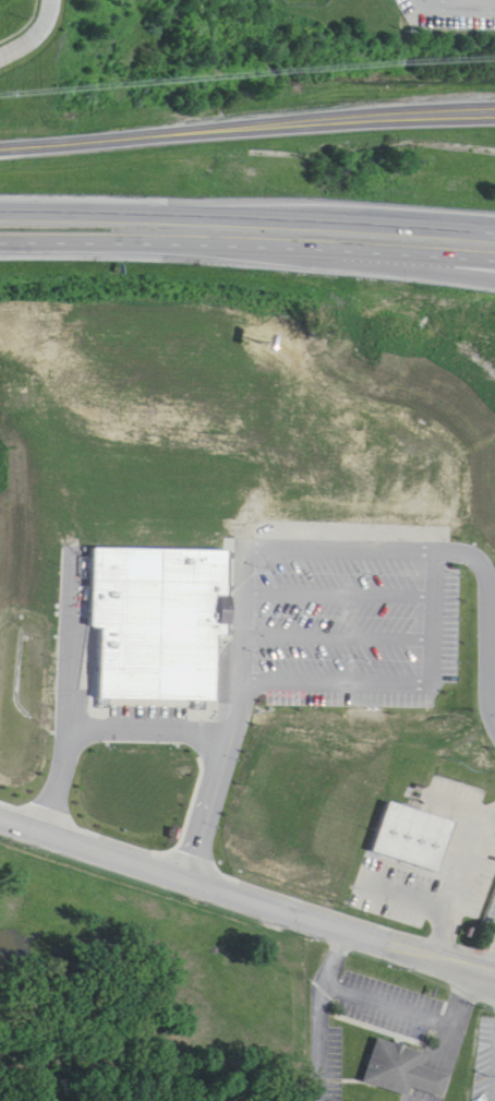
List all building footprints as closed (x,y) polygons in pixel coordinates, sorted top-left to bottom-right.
[(448,807),(378,787),(363,837),(434,858),(448,807)] [(413,1090),(445,1099),(451,1077),(420,1068),(424,1054),(378,1041),(366,1084),(411,1098),(413,1090)]
